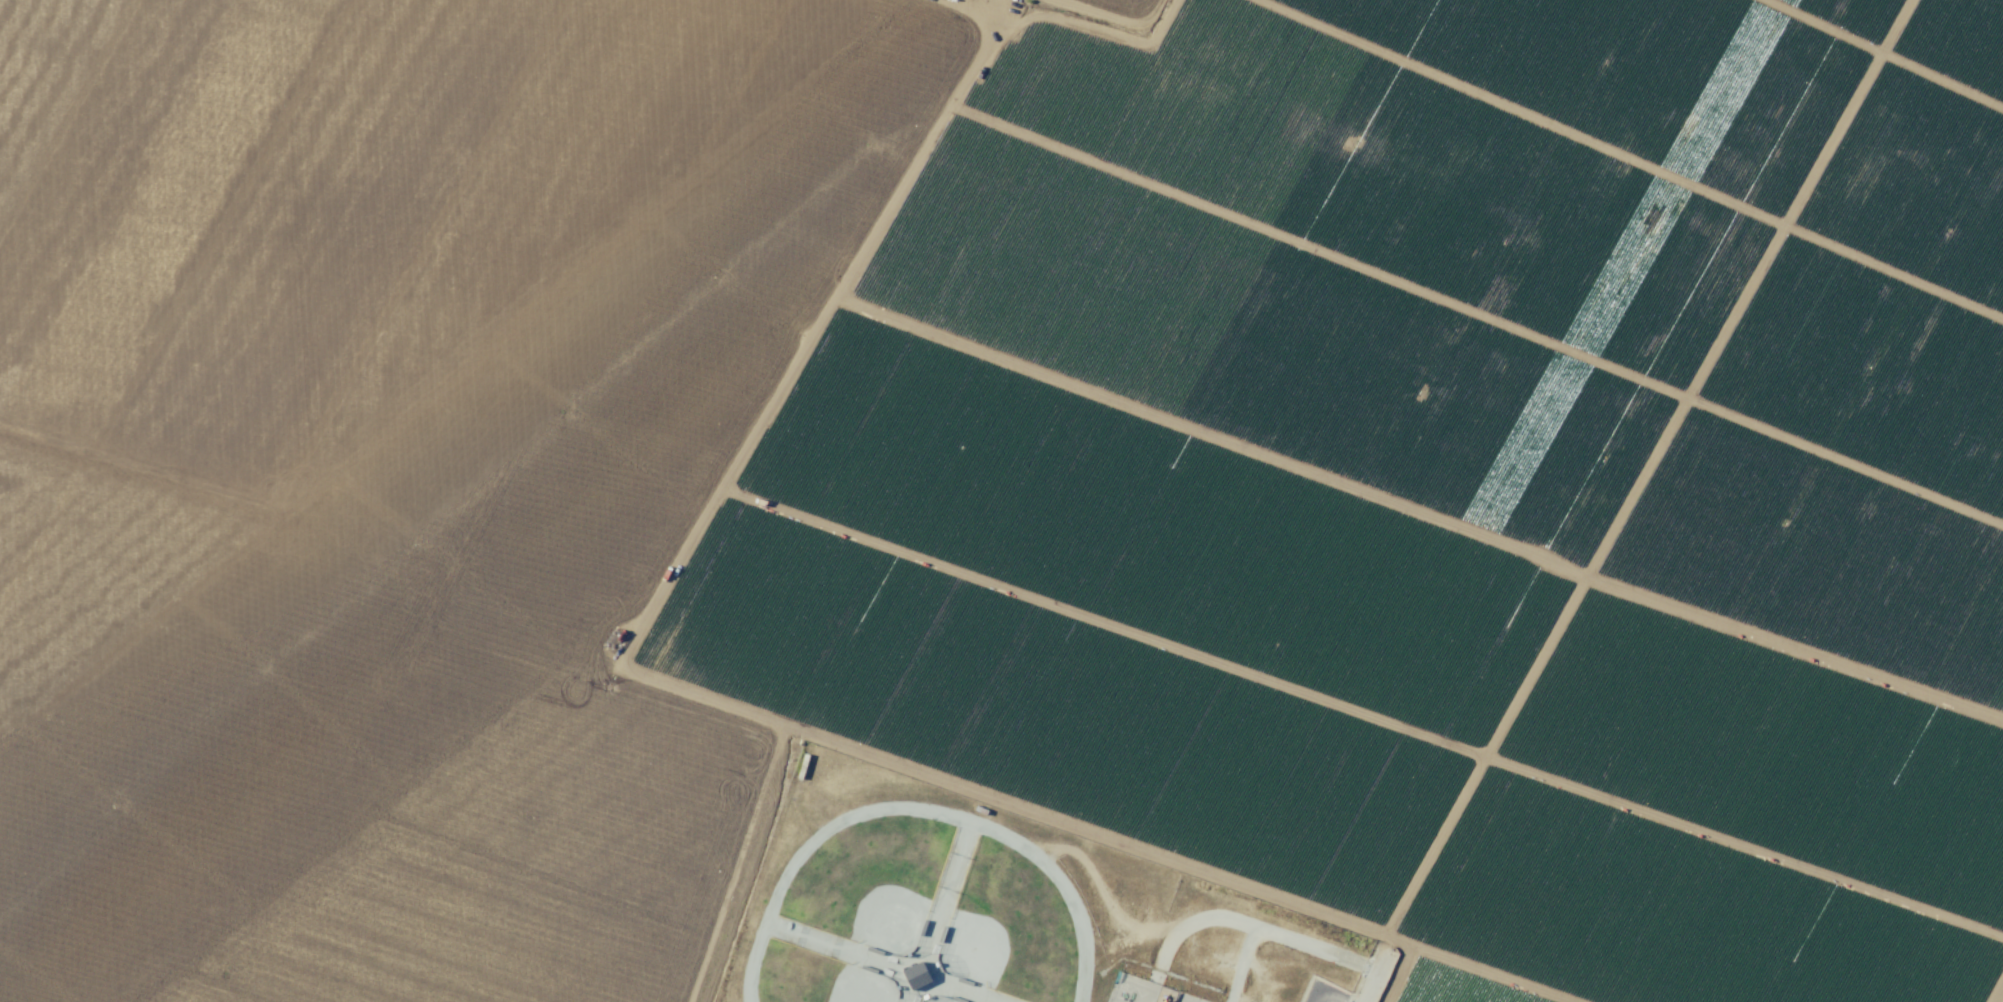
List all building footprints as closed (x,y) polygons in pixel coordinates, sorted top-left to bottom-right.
[(902,969),(911,988),(929,979),(920,960),(902,969)]
